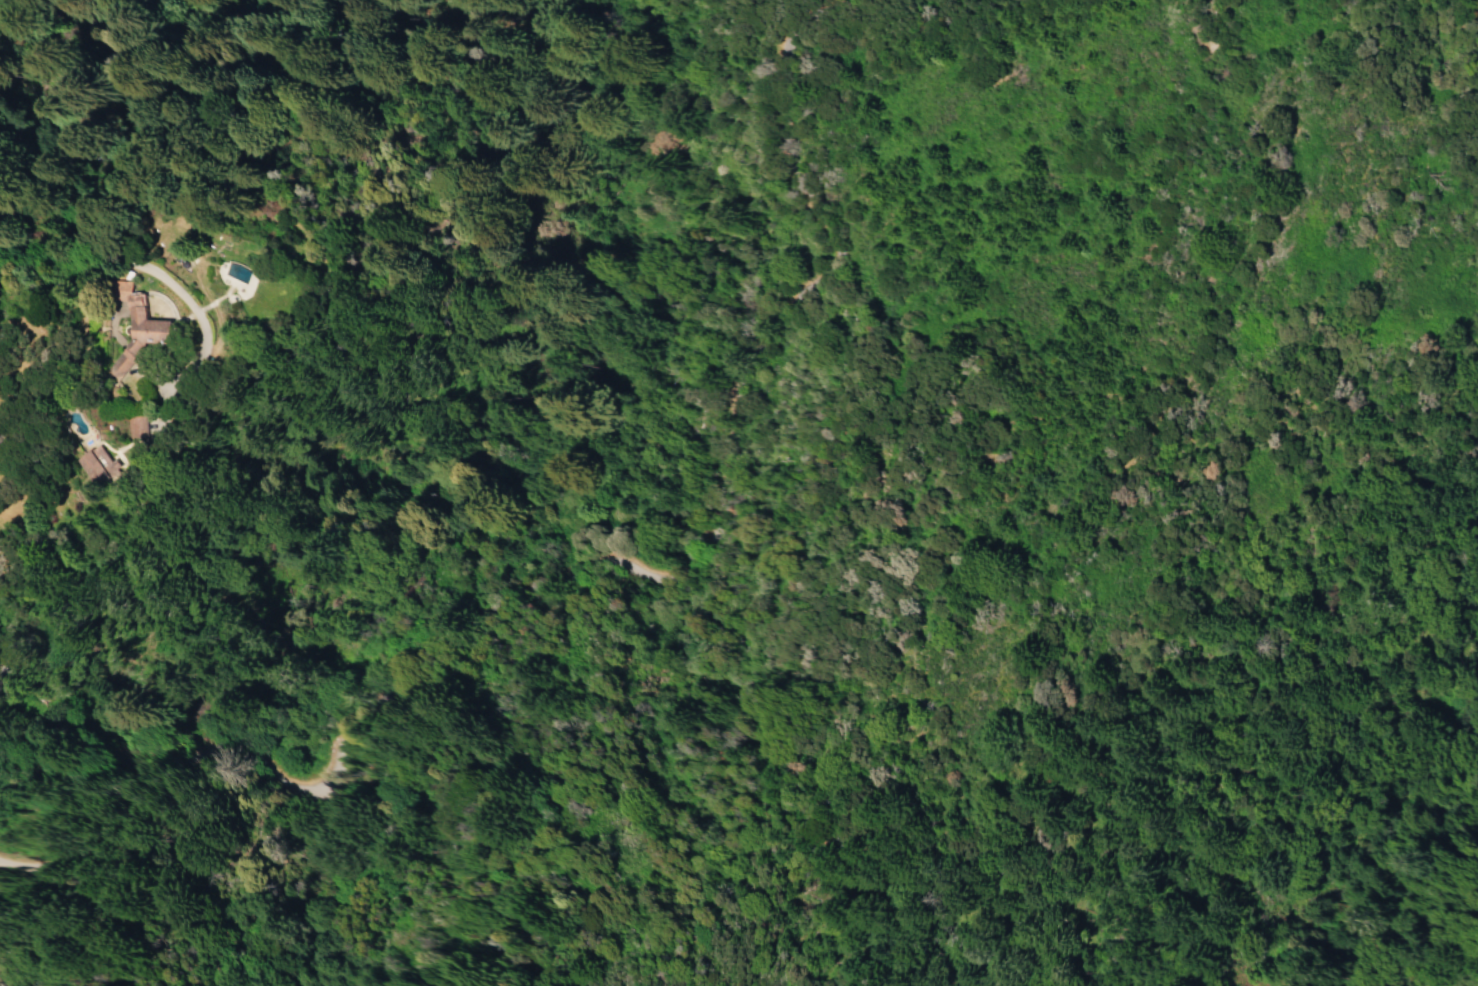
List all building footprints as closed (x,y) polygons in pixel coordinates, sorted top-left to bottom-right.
[(150,321),(177,321),(177,344),(145,344),(148,347),(116,380),(107,370),(136,339),(136,324),(132,324),(131,300),(108,299),(108,281),(134,282),(134,295),(149,294),(150,321)] [(128,438),(126,416),(144,415),(146,437),(128,438)] [(100,445),(78,460),(100,492),(122,476),(100,445)]
